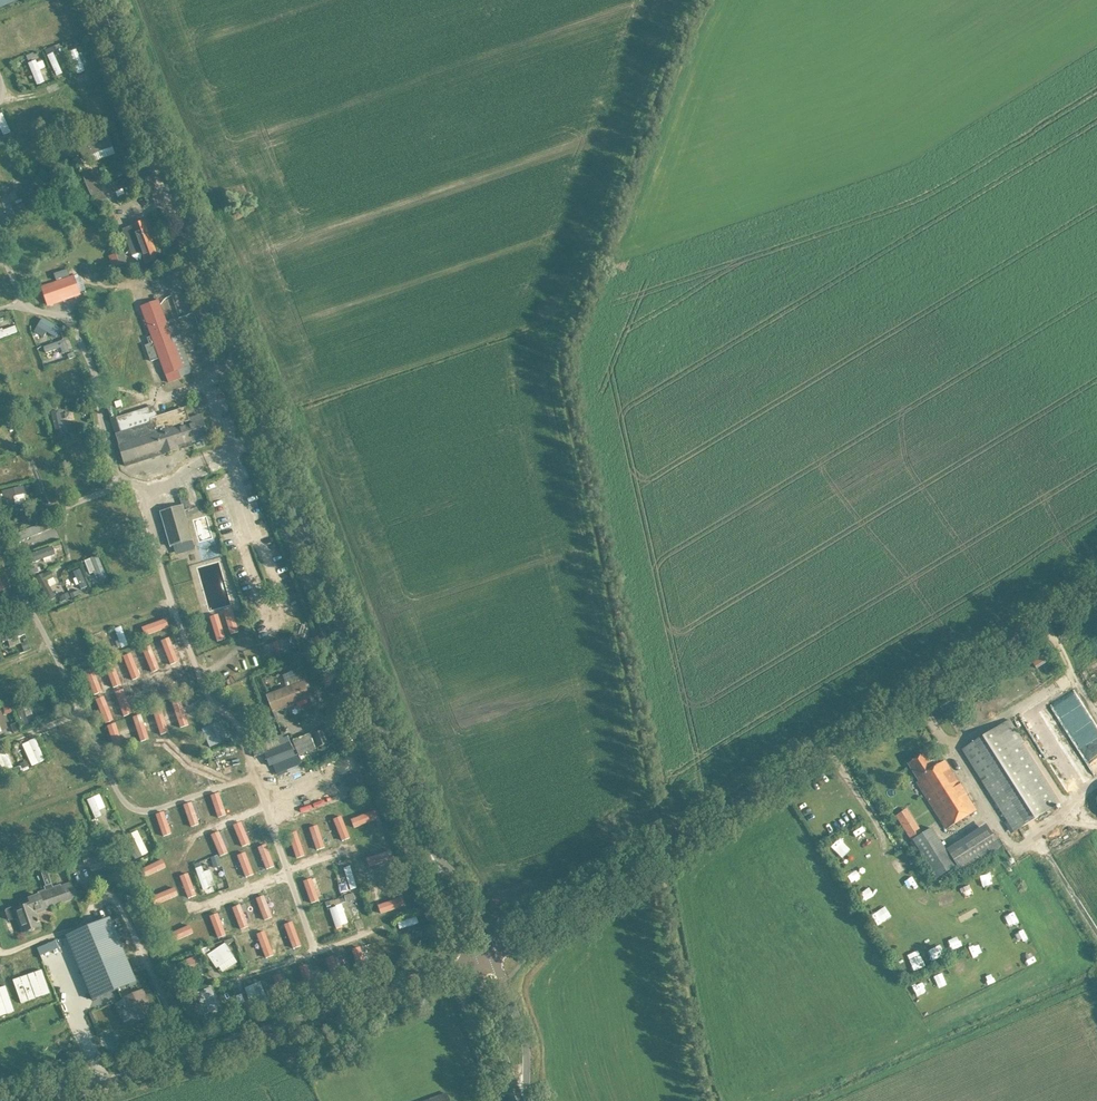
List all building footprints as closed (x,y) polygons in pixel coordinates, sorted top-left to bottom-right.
[(16,41),(5,21),(0,23),(0,36),(6,47),(16,41)] [(14,53),(28,47),(24,39),(11,45),(14,53)] [(69,52),(77,74),(85,71),(76,49),(69,52)] [(46,56),(56,76),(62,73),(53,53),(46,56)] [(28,63),(37,85),(44,82),(35,60),(28,63)] [(103,94),(87,99),(95,124),(111,119),(103,94)] [(56,104),(62,119),(75,114),(69,98),(56,104)] [(25,135),(39,130),(33,109),(18,114),(25,135)] [(3,136),(11,132),(2,113),(0,114),(0,129),(3,136)] [(108,133),(77,146),(82,159),(113,147),(108,133)] [(31,145),(24,147),(29,162),(36,160),(31,145)] [(10,161),(4,162),(6,170),(12,168),(10,161)] [(111,183),(115,196),(136,189),(132,176),(111,183)] [(38,200),(40,207),(64,199),(62,192),(38,200)] [(9,221),(17,217),(7,195),(0,198),(0,200),(9,221)] [(134,225),(123,230),(132,255),(136,253),(140,251),(145,264),(158,259),(144,221),(134,225)] [(114,267),(123,264),(119,252),(109,256),(114,267)] [(55,281),(40,286),(47,305),(66,299),(80,294),(73,275),(69,276),(67,270),(53,275),(55,281)] [(0,273),(0,287),(2,293),(10,290),(4,271),(0,273)] [(147,305),(140,308),(151,337),(147,339),(150,345),(145,346),(151,362),(159,359),(166,375),(168,382),(181,377),(192,373),(189,366),(180,340),(181,339),(178,333),(177,333),(172,320),(165,322),(157,301),(147,305)] [(60,330),(41,319),(37,326),(56,337),(60,330)] [(17,332),(15,326),(0,332),(0,339),(17,332)] [(61,348),(63,354),(69,352),(65,340),(44,348),(46,353),(61,348)] [(222,358),(229,373),(241,368),(235,352),(222,358)] [(37,386),(24,390),(28,403),(42,398),(37,386)] [(117,418),(121,431),(115,433),(126,466),(193,445),(192,442),(200,439),(200,440),(202,439),(202,438),(208,437),(201,415),(189,419),(185,407),(157,417),(154,406),(117,418)] [(51,413),(57,437),(65,435),(59,411),(51,413)] [(20,464),(0,468),(0,484),(23,479),(20,464)] [(2,491),(6,507),(27,501),(23,486),(2,491)] [(160,512),(163,522),(170,546),(173,546),(175,554),(195,549),(183,510),(190,509),(187,497),(180,499),(182,506),(160,512)] [(16,534),(19,542),(44,532),(41,524),(16,534)] [(100,544),(128,537),(126,530),(99,536),(100,544)] [(29,554),(32,563),(54,555),(51,547),(29,554)] [(90,558),(100,581),(106,578),(97,555),(90,558)] [(73,573),(81,590),(87,587),(79,570),(73,573)] [(36,578),(49,602),(56,598),(47,582),(54,578),(50,571),(43,575),(43,574),(36,578)] [(10,588),(3,574),(0,575),(0,593),(10,588)] [(49,581),(57,595),(64,591),(57,576),(49,581)] [(3,610),(6,616),(12,613),(9,607),(3,610)] [(171,616),(147,623),(152,636),(175,629),(171,616)] [(116,628),(123,647),(128,645),(121,626),(116,628)] [(3,642),(24,634),(22,627),(1,635),(3,642)] [(110,632),(102,635),(109,652),(116,650),(110,632)] [(159,665),(175,659),(168,638),(152,644),(159,665)] [(136,672),(133,662),(146,658),(144,651),(129,655),(132,664),(114,668),(117,677),(136,672)] [(31,675),(45,671),(43,664),(51,662),(49,655),(27,660),(31,675)] [(302,668),(292,672),(286,674),(291,686),(266,695),(272,712),(309,698),(304,684),(308,683),(302,668)] [(192,679),(167,687),(170,695),(195,686),(192,679)] [(144,705),(142,699),(138,700),(135,693),(122,697),(128,711),(144,705)] [(14,704),(23,726),(30,724),(24,708),(30,705),(28,699),(14,704)] [(178,704),(184,722),(199,717),(192,699),(178,704)] [(5,713),(13,712),(11,702),(3,704),(5,713)] [(259,718),(268,725),(273,719),(265,712),(259,718)] [(159,716),(149,718),(151,730),(161,728),(159,716)] [(108,737),(133,726),(130,717),(104,728),(108,737)] [(973,742),(962,750),(1014,832),(1060,803),(1021,742),(1022,741),(1015,729),(1009,720),(973,742)] [(70,730),(71,730),(77,746),(87,742),(79,721),(68,725),(70,730)] [(202,729),(210,747),(222,742),(214,724),(202,729)] [(191,750),(193,755),(200,753),(192,729),(178,733),(180,738),(172,741),(174,750),(183,747),(184,752),(191,750)] [(322,730),(314,733),(319,747),(327,744),(322,730)] [(37,760),(39,763),(45,760),(35,738),(29,741),(31,746),(25,748),(32,763),(37,760)] [(156,741),(143,746),(149,760),(162,754),(156,741)] [(289,743),(265,753),(270,766),(294,756),(289,743)] [(6,769),(7,770),(13,768),(7,751),(0,753),(1,754),(0,754),(0,772),(6,769)] [(214,758),(218,776),(243,770),(240,753),(214,758)] [(917,782),(923,792),(946,829),(976,811),(950,770),(944,761),(939,764),(936,758),(930,762),(924,753),(908,764),(919,781),(917,782)] [(58,758),(64,772),(72,769),(66,755),(58,758)] [(77,774),(85,771),(79,756),(71,759),(77,774)] [(347,764),(354,782),(367,777),(360,759),(347,764)] [(211,763),(203,765),(201,760),(192,763),(195,771),(204,768),(209,782),(217,779),(211,763)] [(140,783),(144,792),(165,782),(161,773),(140,783)] [(340,792),(332,796),(336,805),(353,797),(344,778),(335,782),(340,792)] [(21,796),(32,790),(27,782),(16,788),(21,796)] [(304,790),(313,813),(329,807),(320,784),(304,790)] [(228,791),(235,811),(250,805),(243,786),(228,791)] [(216,796),(202,801),(210,823),(218,820),(216,818),(223,815),(216,796)] [(87,800),(95,818),(102,815),(94,797),(87,800)] [(350,806),(353,815),(375,809),(373,801),(350,806)] [(176,815),(183,829),(193,825),(187,810),(176,815)] [(909,811),(898,818),(913,841),(910,843),(914,849),(917,847),(937,879),(957,866),(961,872),(1000,847),(988,828),(947,852),(932,826),(922,832),(909,811)] [(156,822),(164,840),(180,832),(172,815),(156,822)] [(20,825),(28,848),(38,844),(30,821),(20,825)] [(239,826),(242,839),(262,835),(259,821),(239,826)] [(312,823),(305,825),(314,852),(324,849),(323,845),(330,842),(324,825),(313,828),(312,823)] [(124,837),(135,860),(148,853),(137,831),(124,837)] [(851,834),(855,844),(863,840),(859,831),(851,834)] [(263,846),(271,842),(268,836),(260,840),(263,846)] [(841,859),(850,850),(839,837),(829,846),(841,859)] [(378,843),(385,862),(394,859),(388,840),(378,843)] [(260,873),(275,868),(268,845),(253,850),(260,873)] [(177,866),(203,860),(200,851),(175,857),(177,866)] [(211,857),(214,866),(221,864),(219,855),(211,857)] [(360,878),(369,876),(364,857),(356,859),(360,878)] [(903,858),(892,861),(896,873),(907,869),(903,858)] [(238,859),(222,863),(229,885),(244,880),(238,859)] [(202,865),(195,867),(203,889),(216,885),(211,868),(204,870),(202,865)] [(343,869),(350,890),(357,888),(349,866),(343,869)] [(374,882),(394,873),(391,867),(371,876),(374,882)] [(6,909),(5,912),(8,920),(19,919),(23,932),(40,926),(39,922),(40,922),(39,919),(38,919),(35,911),(75,897),(69,882),(61,885),(61,884),(53,887),(47,868),(41,870),(46,886),(44,886),(45,889),(38,892),(39,895),(29,898),(31,903),(15,909),(14,907),(12,907),(6,909)] [(178,895),(191,892),(186,869),(173,872),(178,895)] [(323,897),(334,894),(328,869),(316,872),(323,897)] [(982,886),(991,879),(985,871),(976,877),(982,886)] [(912,874),(902,880),(909,891),(919,886),(912,874)] [(157,880),(159,894),(171,892),(169,878),(157,880)] [(376,893),(384,891),(382,883),(374,885),(376,893)] [(282,894),(275,896),(280,913),(296,908),(289,888),(281,891),(282,894)] [(920,888),(914,898),(924,905),(930,895),(920,888)] [(865,905),(873,899),(866,889),(857,895),(865,905)] [(374,913),(382,909),(375,890),(366,894),(374,913)] [(348,902),(358,898),(355,892),(345,895),(348,902)] [(937,906),(944,903),(941,895),(934,899),(937,906)] [(992,898),(995,908),(1006,904),(1003,895),(992,898)] [(185,901),(170,906),(181,943),(196,939),(185,901)] [(271,902),(255,905),(259,923),(275,919),(271,902)] [(330,910),(336,929),(343,927),(342,925),(348,923),(342,904),(335,906),(336,908),(330,910)] [(246,906),(233,910),(238,928),(251,924),(246,906)] [(870,914),(875,924),(886,918),(880,908),(870,914)] [(398,923),(400,929),(419,923),(417,917),(398,923)] [(110,918),(66,936),(93,1000),(136,982),(110,918)] [(287,922),(296,948),(309,944),(300,918),(287,922)] [(258,926),(236,935),(238,941),(260,932),(258,926)] [(276,946),(275,942),(282,939),(279,930),(273,932),(270,926),(261,929),(268,948),(276,946)] [(883,936),(887,943),(896,937),(892,930),(883,936)] [(403,940),(394,943),(396,949),(393,950),(397,962),(409,958),(403,940)] [(208,956),(216,970),(223,965),(220,960),(231,953),(226,945),(208,956)] [(928,948),(932,958),(941,955),(937,945),(928,948)] [(1014,954),(1028,966),(1036,957),(1021,945),(1014,954)] [(350,947),(343,949),(349,973),(356,971),(350,947)] [(907,954),(913,970),(924,966),(917,949),(907,954)] [(177,964),(180,971),(199,964),(196,957),(177,964)] [(331,980),(345,975),(339,959),(325,964),(331,980)] [(195,967),(197,973),(204,971),(202,964),(195,967)] [(303,971),(310,989),(326,984),(319,966),(303,971)] [(992,971),(981,976),(985,985),(996,980),(992,971)] [(295,975),(280,978),(283,992),(298,989),(295,975)] [(255,983),(261,1000),(267,997),(261,981),(255,983)] [(915,996),(924,991),(918,981),(909,986),(915,996)] [(143,990),(123,999),(132,1023),(153,1014),(143,990)] [(196,993),(205,1014),(211,1012),(203,991),(196,993)]
